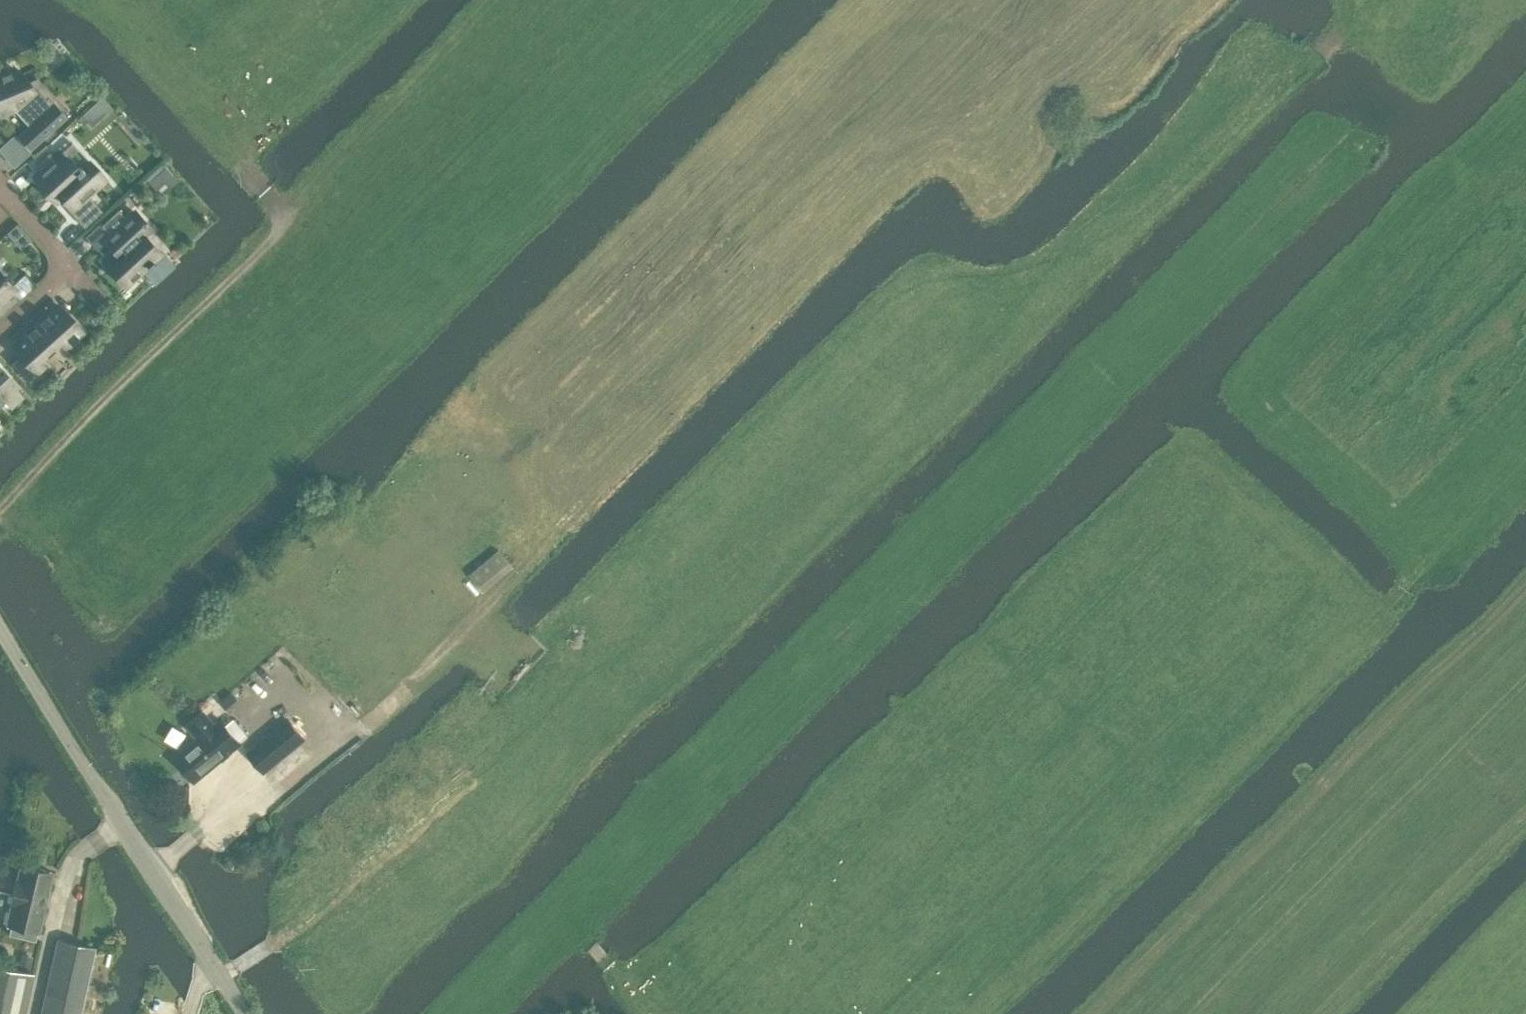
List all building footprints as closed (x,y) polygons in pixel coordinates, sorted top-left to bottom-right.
[(14,108),(16,110),(15,111),(25,122),(26,121),(28,124),(16,134),(30,149),(43,137),(46,140),(56,131),(53,128),(67,116),(48,96),(46,98),(29,80),(20,84),(13,67),(0,73),(0,114),(14,108)] [(101,96),(80,115),(90,126),(111,108),(101,96)] [(63,195),(79,213),(93,200),(88,194),(105,179),(88,159),(81,165),(80,165),(76,169),(60,152),(54,157),(49,152),(35,164),(40,170),(34,176),(56,201),(63,195)] [(115,250),(104,260),(125,284),(145,266),(146,267),(153,260),(152,259),(159,253),(142,234),(150,227),(143,220),(144,220),(141,217),(134,211),(127,217),(118,207),(100,224),(109,234),(104,238),(115,250)] [(17,224),(8,232),(12,237),(21,229),(17,224)] [(14,287),(0,273),(0,300),(14,287)] [(11,362),(30,384),(49,367),(40,358),(46,353),(47,354),(55,347),(53,346),(59,341),(64,347),(67,345),(66,344),(81,331),(58,305),(54,308),(47,314),(46,313),(45,314),(46,315),(40,320),(39,319),(38,320),(40,321),(35,325),(34,324),(33,325),(34,326),(28,331),(27,330),(26,331),(27,332),(14,344),(22,352),(11,362)] [(3,400),(11,407),(24,395),(13,383),(0,394),(0,403),(3,400)] [(507,560),(499,550),(469,574),(477,584),(507,560)] [(215,724),(205,713),(189,726),(199,738),(198,738),(218,761),(240,742),(221,719),(215,724)] [(288,718),(263,739),(279,758),(304,737),(288,718)] [(195,780),(218,761),(198,738),(175,757),(195,780)] [(10,905),(6,923),(11,924),(9,934),(30,939),(33,929),(38,930),(52,872),(20,864),(17,878),(16,878),(10,904),(10,905)] [(94,948),(57,939),(40,1013),(80,1013),(94,948)] [(33,973),(0,965),(0,1013),(24,1013),(33,973)]
